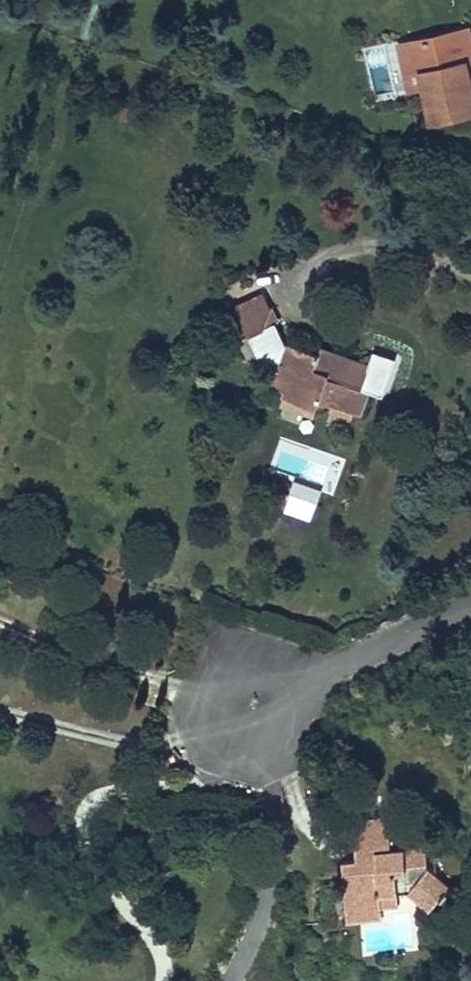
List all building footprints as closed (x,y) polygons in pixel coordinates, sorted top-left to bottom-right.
[(416,73),(420,90),(428,127),(470,118),(470,101),(462,62),(470,61),(464,32),(397,47),(403,75),(416,73)] [(375,95),(393,91),(383,49),(365,54),(375,95)] [(416,73),(403,75),(407,92),(420,90),(416,73)] [(258,280),(229,293),(243,326),(273,313),(258,280)] [(310,347),(278,336),(267,366),(281,371),(278,381),(276,386),(308,399),(310,393),(325,398),(347,406),(353,409),(370,362),(326,346),(323,353),(310,347)] [(312,341),(310,347),(323,353),(326,346),(312,341)] [(263,375),(278,381),(281,371),(267,366),(263,375)] [(308,399),(276,386),(270,401),(303,413),(308,399)] [(343,415),(347,406),(325,398),(322,407),(343,415)] [(386,823),(347,824),(348,860),(371,859),(371,853),(387,852),(386,823)] [(348,860),(336,861),(338,907),(376,906),(376,898),(394,897),(405,896),(425,912),(446,888),(425,866),(424,850),(387,852),(371,853),(371,859),(348,860)] [(395,904),(394,897),(376,898),(376,906),(395,904)] [(376,906),(338,907),(339,921),(377,920),(376,906)]
